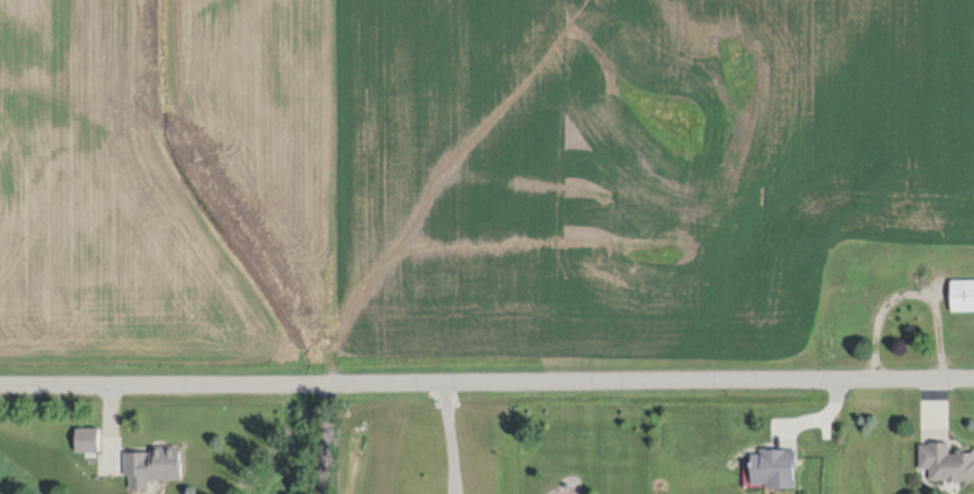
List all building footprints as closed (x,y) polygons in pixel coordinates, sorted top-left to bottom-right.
[(952,280),(973,280),(973,310),(952,311),(952,280)] [(78,428),(101,428),(101,451),(78,451),(78,428)] [(965,452),(973,452),(973,479),(960,480),(960,482),(948,482),(948,480),(931,480),(930,468),(920,469),(920,445),(930,444),(930,443),(949,442),(949,454),(957,454),(957,450),(965,450),(965,452)] [(126,476),(126,452),(150,452),(150,450),(156,450),(156,446),(177,446),(177,450),(182,450),(182,459),(183,459),(183,480),(150,480),(150,489),(131,489),(131,476),(126,476)] [(752,484),(752,454),(761,454),(761,453),(761,448),(767,448),(767,450),(788,449),(788,450),(797,450),(798,468),(795,468),(795,487),(767,488),(767,483),(752,484)]
